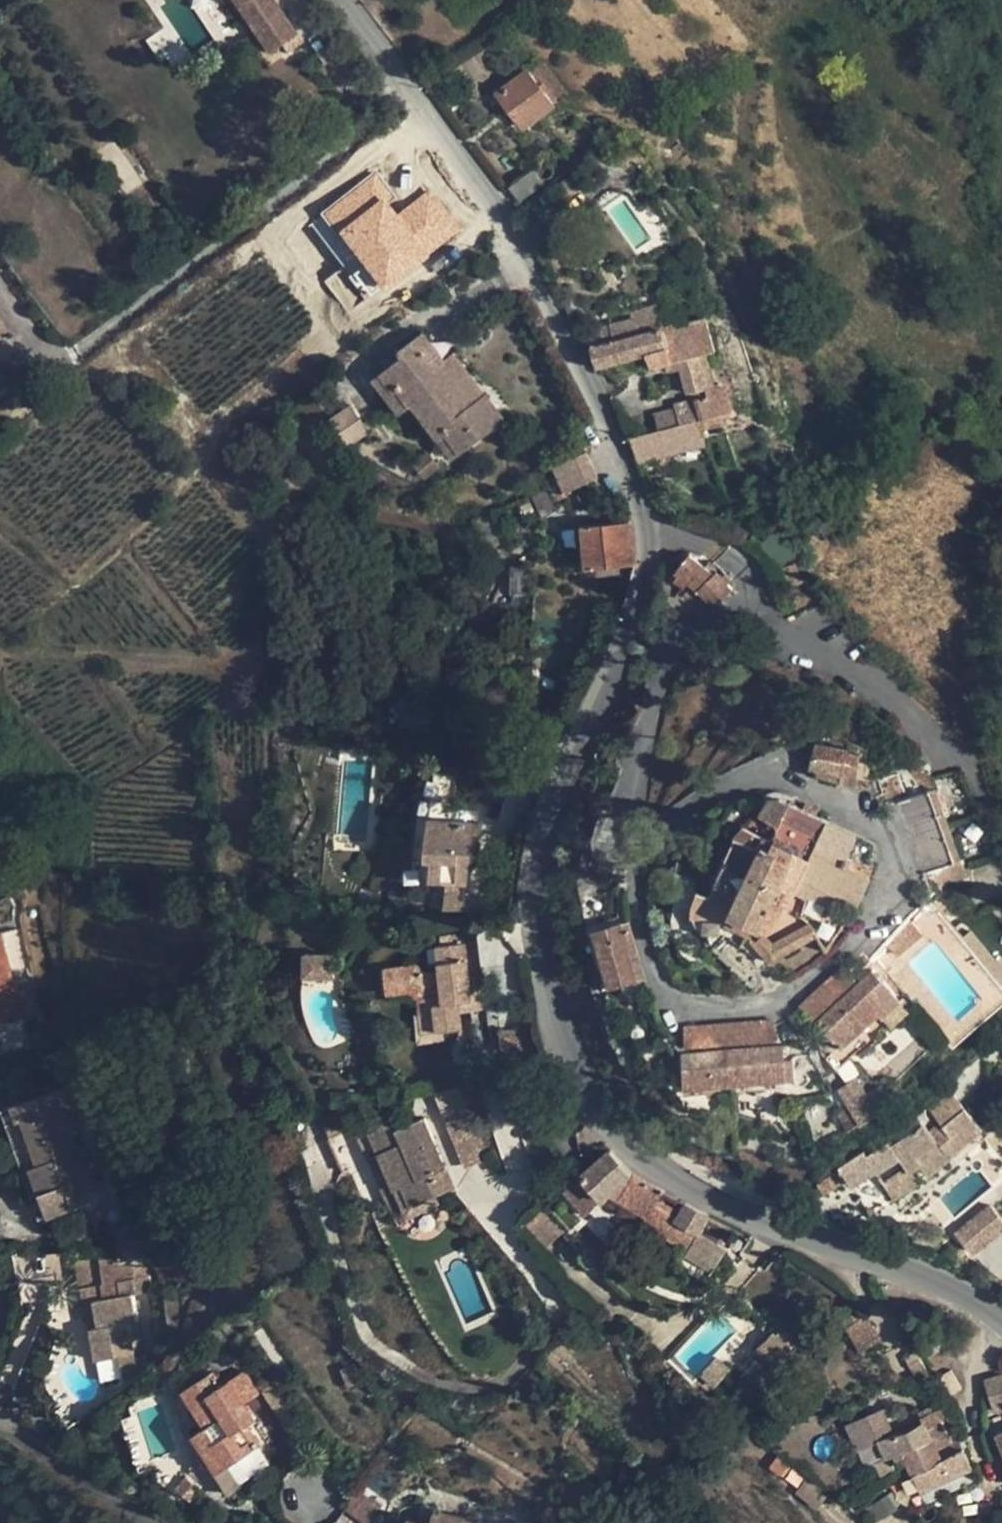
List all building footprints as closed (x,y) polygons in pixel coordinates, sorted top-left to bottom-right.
[(271,51),(298,33),(276,0),(236,0),(271,51)] [(541,60),(529,69),(554,103),(567,93),(541,60)] [(554,103),(529,69),(497,93),(523,126),(554,103)] [(401,133),(367,158),(386,183),(397,197),(413,184),(400,168),(417,154),(401,133)] [(649,168),(639,150),(631,154),(641,173),(649,168)] [(606,159),(602,154),(589,161),(593,167),(606,159)] [(544,182),(535,168),(510,186),(520,199),(544,182)] [(381,291),(462,232),(430,188),(400,209),(373,172),(322,209),(381,291)] [(655,193),(638,206),(656,231),(673,219),(655,193)] [(773,318),(768,302),(757,306),(762,321),(773,318)] [(656,304),(633,310),(636,319),(637,319),(640,332),(662,327),(656,304)] [(708,316),(685,322),(685,320),(662,327),(640,332),(637,319),(636,319),(631,317),(601,324),(603,333),(588,337),(590,346),(596,366),(645,353),(649,366),(666,362),(669,361),(672,370),(681,368),(688,392),(693,391),(708,387),(716,384),(707,351),(716,349),(708,316)] [(777,330),(773,318),(762,321),(766,333),(777,330)] [(603,333),(601,324),(586,328),(588,337),(603,333)] [(422,334),(399,350),(396,347),(367,370),(374,378),(373,379),(399,413),(413,403),(437,436),(445,431),(460,451),(503,420),(485,395),(475,402),(443,361),(422,334)] [(453,353),(443,361),(475,402),(485,395),(453,353)] [(723,386),(716,384),(708,387),(709,394),(718,392),(723,412),(727,399),(723,386)] [(708,387),(693,391),(695,398),(709,394),(708,387)] [(709,394),(695,398),(681,401),(682,405),(675,407),(675,408),(655,414),(660,430),(681,424),(696,419),(723,412),(718,392),(709,394)] [(370,430),(352,404),(332,418),(349,444),(370,430)] [(718,427),(723,412),(696,419),(701,431),(718,427)] [(631,437),(639,461),(657,457),(671,453),(706,443),(701,431),(696,419),(681,424),(660,430),(631,437)] [(445,431),(437,436),(453,457),(460,451),(445,431)] [(585,451),(553,466),(557,476),(562,488),(551,493),(555,502),(567,497),(564,492),(598,477),(585,451)] [(671,453),(657,457),(660,468),(674,464),(671,453)] [(754,467),(753,468),(753,469),(753,472),(755,475),(756,475),(759,476),(761,476),(762,476),(763,476),(764,474),(766,472),(766,471),(767,470),(766,466),(765,465),(763,463),(762,463),(761,463),(759,462),(757,463),(756,464),(755,464),(754,467)] [(557,476),(546,481),(551,493),(562,488),(557,476)] [(492,512),(475,521),(486,545),(503,536),(492,512)] [(630,520),(583,525),(586,568),(635,563),(630,520)] [(798,541),(794,535),(789,539),(793,544),(798,541)] [(714,573),(690,553),(676,572),(678,574),(688,582),(698,589),(691,596),(708,612),(714,605),(733,587),(729,582),(722,576),(717,570),(714,573)] [(727,571),(722,576),(729,582),(733,578),(727,571)] [(688,582),(678,574),(674,579),(684,587),(688,582)] [(850,745),(818,740),(811,765),(819,767),(816,775),(840,781),(858,784),(859,775),(863,776),(865,759),(861,759),(862,750),(850,748),(850,745)] [(961,858),(935,787),(932,777),(924,780),(921,771),(920,767),(911,771),(922,792),(897,801),(929,890),(955,881),(952,874),(964,870),(961,858)] [(932,777),(928,768),(921,771),(924,780),(932,777)] [(770,796),(758,812),(759,812),(743,824),(740,827),(735,835),(716,879),(710,893),(702,914),(730,914),(751,924),(760,928),(773,897),(779,884),(794,891),(795,889),(807,896),(829,906),(836,892),(858,902),(871,874),(866,872),(870,864),(854,857),(846,854),(857,833),(827,820),(828,819),(817,813),(803,807),(791,801),(780,795),(770,796)] [(805,802),(803,807),(817,813),(819,808),(805,802)] [(473,822),(430,817),(426,859),(432,860),(430,880),(455,882),(467,883),(470,860),(476,861),(480,823),(473,822)] [(967,876),(964,870),(952,874),(955,881),(967,876)] [(467,883),(455,882),(454,908),(466,908),(467,883)] [(710,893),(698,890),(692,903),(691,907),(691,914),(702,914),(710,893)] [(858,902),(836,892),(829,906),(807,896),(801,915),(808,921),(811,920),(818,933),(824,947),(826,949),(827,948),(858,902)] [(773,897),(760,928),(767,932),(781,901),(773,897)] [(1001,982),(927,898),(908,919),(922,935),(921,936),(929,945),(935,939),(985,996),(1001,982)] [(751,924),(730,914),(727,921),(747,930),(751,924)] [(922,935),(908,919),(886,943),(898,956),(921,936),(922,935)] [(818,933),(811,920),(773,941),(770,960),(818,933)] [(622,922),(593,931),(601,960),(603,968),(609,987),(635,980),(645,977),(640,957),(629,922),(622,924),(622,922)] [(0,933),(0,1024),(30,1017),(21,981),(13,983),(2,985),(1,979),(11,977),(1,933),(0,933)] [(770,960),(773,941),(765,933),(754,942),(770,960)] [(461,934),(441,937),(442,945),(461,943),(461,934)] [(442,945),(437,946),(440,973),(428,973),(417,965),(384,968),(387,992),(409,990),(419,998),(420,1014),(435,1013),(437,1032),(441,1031),(462,1029),(460,1012),(459,1003),(471,1002),(487,1000),(480,941),(465,942),(461,943),(442,945)] [(603,968),(601,960),(595,962),(597,969),(603,968)] [(855,979),(845,967),(801,1007),(812,1019),(855,979)] [(872,971),(817,1021),(842,1048),(879,1013),(882,1017),(900,1001),(872,971)] [(327,978),(304,976),(303,989),(326,990),(327,978)] [(11,977),(1,979),(2,985),(13,983),(11,977)] [(487,1008),(487,1000),(471,1002),(459,1003),(460,1012),(487,1008)] [(909,1010),(900,1001),(882,1017),(891,1026),(909,1010)] [(435,1013),(420,1014),(422,1033),(437,1032),(435,1013)] [(774,1020),(685,1025),(686,1045),(775,1040),(774,1020)] [(526,1031),(499,1030),(500,1062),(532,1056),(526,1031)] [(422,1033),(417,1034),(418,1043),(442,1040),(441,1031),(437,1032),(422,1033)] [(783,1046),(682,1052),(685,1088),(728,1085),(736,1085),(743,1084),(785,1081),(794,1081),(793,1060),(784,1060),(783,1046)] [(856,1078),(839,1089),(852,1110),(860,1121),(861,1123),(893,1101),(883,1085),(867,1094),(856,1078)] [(743,1084),(736,1085),(736,1093),(744,1093),(743,1084)] [(69,1085),(1,1109),(8,1128),(16,1151),(31,1145),(37,1165),(22,1170),(39,1219),(109,1195),(104,1180),(96,1183),(85,1149),(80,1151),(64,1103),(75,1100),(69,1085)] [(456,1085),(435,1094),(466,1169),(488,1159),(456,1085)] [(736,1085),(728,1085),(729,1094),(736,1093),(736,1085)] [(982,1129),(953,1095),(931,1113),(943,1126),(931,1136),(915,1116),(885,1139),(887,1143),(876,1150),(873,1145),(838,1167),(840,1169),(817,1184),(824,1195),(847,1179),(851,1186),(876,1171),(877,1172),(899,1158),(905,1167),(909,1173),(910,1172),(919,1166),(922,1164),(917,1157),(937,1143),(937,1142),(949,1156),(982,1129)] [(860,1121),(852,1110),(842,1115),(850,1127),(860,1121)] [(354,1128),(329,1139),(343,1172),(370,1162),(392,1214),(411,1206),(411,1207),(455,1188),(446,1168),(446,1167),(435,1172),(425,1148),(436,1143),(425,1118),(396,1130),(392,1121),(369,1130),(358,1134),(354,1128)] [(1001,1125),(979,1143),(1001,1164),(1001,1126),(1001,1125)] [(885,1139),(873,1145),(876,1150),(887,1143),(885,1139)] [(919,1166),(927,1175),(949,1156),(937,1142),(937,1143),(917,1157),(922,1164),(919,1166)] [(436,1143),(425,1148),(435,1172),(446,1167),(436,1143)] [(31,1145),(16,1151),(22,1170),(37,1165),(31,1145)] [(581,1176),(564,1190),(586,1215),(602,1200),(607,1195),(609,1193),(617,1198),(615,1201),(644,1218),(642,1224),(676,1244),(680,1247),(681,1248),(683,1249),(684,1251),(684,1253),(685,1255),(713,1271),(726,1250),(699,1234),(709,1216),(685,1205),(676,1219),(655,1206),(663,1192),(632,1173),(631,1173),(610,1150),(581,1176)] [(895,1200),(919,1183),(910,1172),(909,1173),(905,1167),(882,1184),(895,1200)] [(609,1193),(607,1195),(615,1201),(617,1198),(609,1193)] [(968,1256),(1001,1234),(1001,1221),(991,1204),(951,1230),(968,1256)] [(149,1205),(139,1208),(142,1216),(151,1213),(149,1205)] [(546,1207),(526,1224),(546,1247),(567,1229),(546,1207)] [(609,1224),(582,1248),(603,1271),(630,1246),(609,1224)] [(114,1234),(113,1254),(127,1256),(126,1228),(120,1229),(114,1234)] [(145,1240),(131,1239),(130,1256),(146,1258),(145,1240)] [(93,1258),(74,1260),(79,1289),(104,1284),(100,1259),(93,1258)] [(104,1284),(79,1289),(80,1291),(81,1291),(93,1288),(98,1319),(104,1318),(106,1326),(99,1327),(92,1328),(97,1360),(113,1357),(119,1356),(122,1371),(120,1372),(121,1374),(122,1374),(123,1376),(135,1375),(136,1375),(136,1374),(138,1373),(134,1354),(133,1350),(141,1349),(136,1322),(131,1295),(149,1293),(145,1269),(119,1264),(118,1261),(100,1259),(104,1284)] [(93,1288),(81,1291),(88,1329),(92,1328),(99,1327),(98,1319),(93,1288)] [(106,1326),(104,1318),(98,1319),(99,1327),(106,1326)] [(88,1329),(94,1360),(97,1360),(92,1328),(88,1329)] [(774,1331),(755,1350),(775,1368),(794,1349),(774,1331)] [(414,1339),(406,1344),(411,1352),(419,1348),(414,1339)] [(113,1357),(117,1376),(122,1374),(121,1374),(120,1372),(122,1371),(119,1356),(113,1357)] [(716,1357),(700,1372),(704,1376),(698,1383),(709,1392),(715,1386),(730,1368),(716,1357)] [(930,1374),(922,1363),(912,1370),(920,1381),(930,1374)] [(228,1377),(230,1380),(240,1374),(238,1370),(228,1377)] [(951,1370),(940,1376),(950,1395),(961,1389),(951,1370)] [(212,1371),(183,1390),(206,1427),(201,1430),(225,1468),(260,1446),(246,1426),(255,1420),(244,1403),(258,1394),(244,1371),(240,1374),(230,1380),(221,1386),(219,1383),(212,1371)] [(985,1380),(994,1412),(1001,1409),(1001,1373),(985,1380)] [(117,1376),(109,1378),(112,1389),(122,1385),(123,1376),(122,1374),(117,1376)] [(219,1383),(221,1386),(230,1380),(228,1377),(219,1383)] [(295,1418),(273,1384),(262,1391),(284,1425),(295,1418)] [(904,1453),(904,1452),(947,1432),(941,1422),(949,1417),(943,1406),(940,1408),(935,1412),(936,1415),(937,1421),(926,1428),(923,1421),(907,1431),(884,1438),(877,1424),(861,1432),(875,1467),(868,1471),(872,1480),(895,1469),(889,1457),(893,1455),(894,1455),(895,1457),(896,1458),(897,1460),(898,1460),(900,1460),(901,1460),(902,1459),(903,1459),(904,1457),(905,1455),(904,1453)] [(936,1415),(923,1421),(926,1428),(937,1421),(936,1415)] [(225,1468),(201,1430),(193,1435),(217,1473),(225,1468)] [(947,1432),(904,1452),(904,1453),(905,1455),(904,1457),(913,1475),(921,1492),(972,1467),(958,1439),(951,1443),(947,1432)] [(990,1457),(1001,1483),(1001,1451),(990,1457)] [(913,1475),(906,1478),(914,1495),(921,1492),(913,1475)] [(194,1484),(186,1477),(177,1488),(184,1495),(194,1484)] [(343,1512),(359,1522),(376,1522),(381,1506),(355,1492),(343,1512)] [(416,1522),(430,1522),(433,1511),(421,1508),(416,1522)] [(430,1522),(462,1522),(463,1520),(433,1511),(430,1522)] [(34,1516),(35,1522),(44,1522),(38,1513),(34,1516)]
